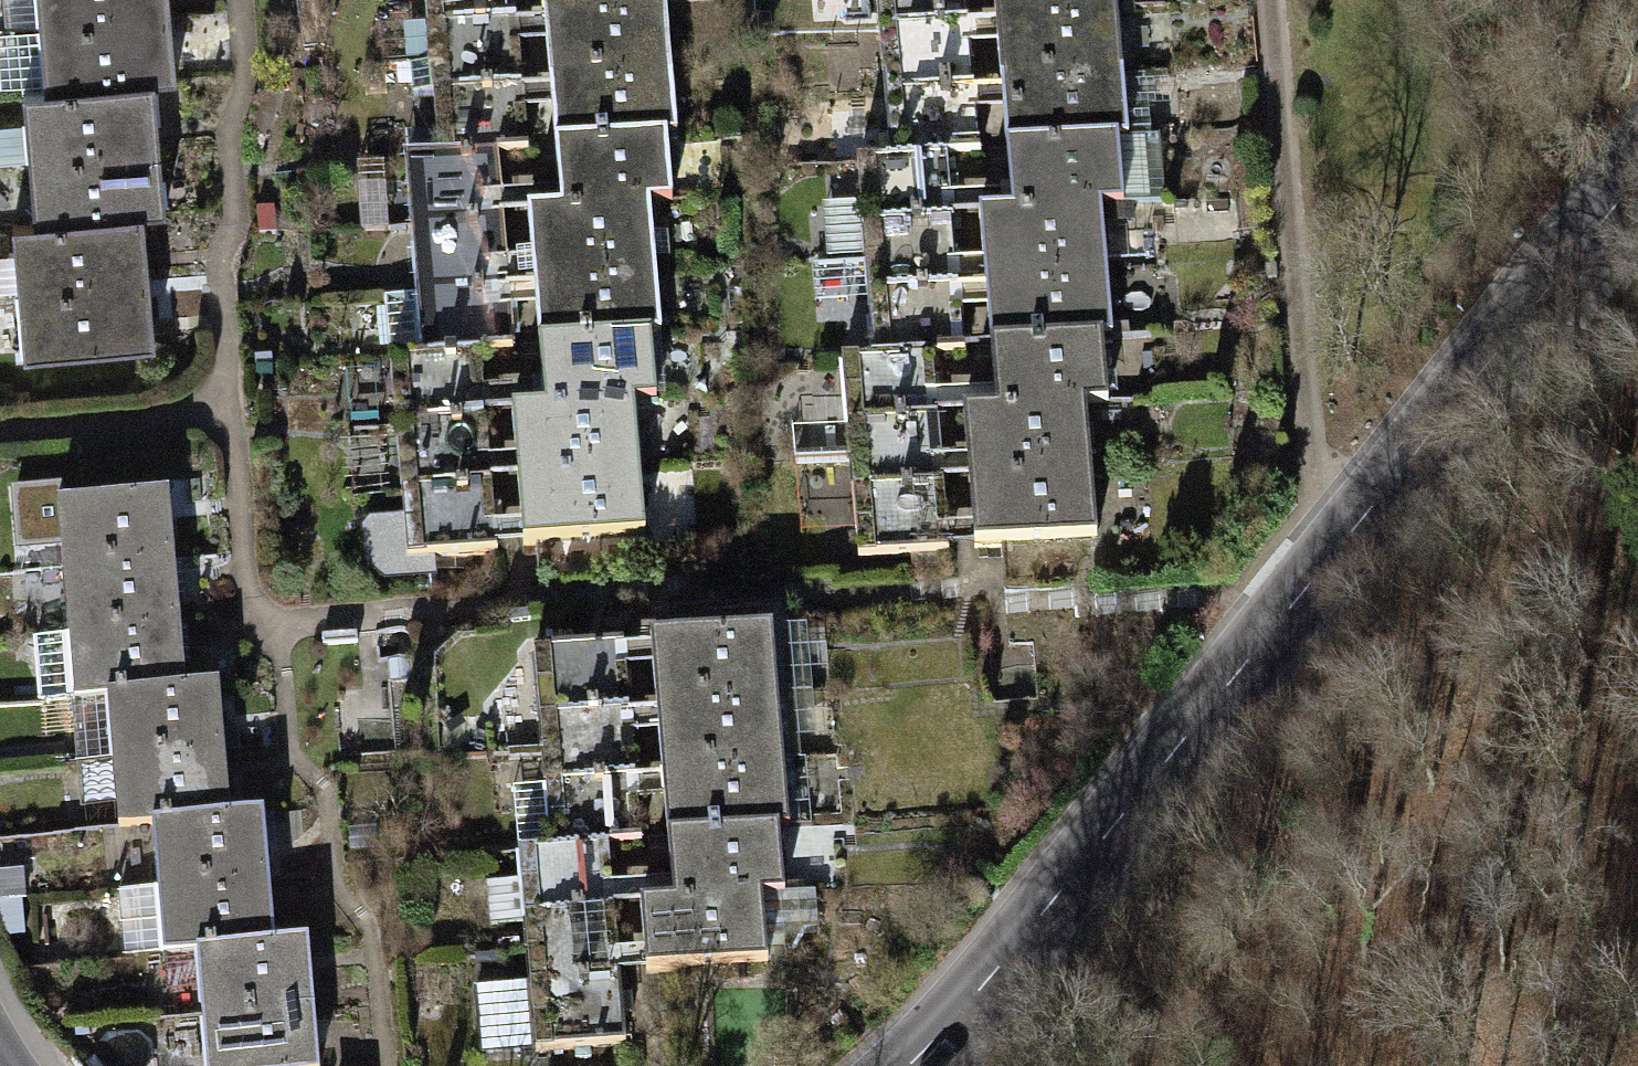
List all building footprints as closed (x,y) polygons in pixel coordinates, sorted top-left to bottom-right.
[(39,26),(171,14),(170,0),(38,0),(39,26)] [(430,57),(521,48),(515,0),(424,0),(430,57)] [(664,3),(664,0),(542,0),(544,15),(664,3)] [(879,28),(969,21),(967,0),(877,0),(879,28)] [(1116,9),(1115,0),(993,0),(994,18),(1116,9)] [(664,3),(544,15),(549,78),(671,66),(664,3)] [(1116,9),(994,18),(1002,84),(1124,72),(1116,9)] [(39,26),(46,89),(155,83),(177,81),(171,14),(39,26)] [(879,28),(884,94),(975,86),(969,21),(879,28)] [(433,86),(437,153),(493,148),(529,145),(521,48),(430,57),(410,58),(412,87),(433,86)] [(671,66),(549,78),(555,143),(666,133),(677,132),(671,66)] [(1124,72),(1002,84),(1006,149),(1119,140),(1130,138),(1124,72)] [(23,93),(31,157),(160,145),(155,83),(46,89),(23,93)] [(884,94),(890,159),(947,154),(980,152),(975,86),(884,94)] [(666,133),(555,143),(561,209),(648,201),(672,199),(666,133)] [(1119,140),(1006,149),(1011,215),(1101,205),(1124,201),(1119,140)] [(1132,145),(1134,201),(1156,200),(1154,144),(1132,145)] [(31,157),(36,223),(144,213),(165,212),(160,145),(31,157)] [(404,155),(409,221),(499,214),(493,148),(437,153),(404,155)] [(858,162),(864,260),(955,252),(947,154),(890,159),(858,162)] [(648,201),(561,209),(530,211),(535,277),(654,267),(648,201)] [(1101,205),(1011,215),(979,216),(983,281),(1105,271),(1101,205)] [(11,225),(18,289),(151,277),(144,213),(36,223),(11,225)] [(409,221),(418,286),(505,278),(499,214),(409,221)] [(864,260),(872,356),(931,351),(965,349),(955,252),(864,260)] [(654,267),(535,277),(539,342),(648,333),(660,333),(654,267)] [(1105,271),(983,281),(991,348),(1100,338),(1112,337),(1105,271)] [(155,345),(151,277),(18,289),(22,352),(155,345)] [(384,290),(390,355),(479,347),(512,343),(505,278),(418,286),(384,290)] [(648,333),(539,342),(545,407),(633,399),(654,397),(648,333)] [(1100,338),(991,348),(996,412),(1085,404),(1107,404),(1100,338)] [(391,357),(396,419),(485,411),(479,347),(390,355),(391,357)] [(842,359),(850,459),(941,449),(931,351),(872,356),(842,359)] [(633,399),(545,407),(513,409),(518,476),(639,465),(633,399)] [(1085,404),(996,412),(964,415),(970,482),(1089,469),(1085,404)] [(396,419),(402,485),(491,477),(485,411),(396,419)] [(949,547),(941,449),(850,459),(858,556),(949,547)] [(639,465),(518,476),(524,540),(645,529),(639,465)] [(656,532),(700,527),(694,465),(650,470),(656,532)] [(1089,469),(970,482),(978,549),(1097,537),(1089,469)] [(497,542),(491,477),(402,485),(408,550),(497,542)] [(63,568),(175,560),(170,493),(59,502),(58,489),(15,493),(20,545),(61,541),(63,568)] [(175,560),(63,568),(69,634),(181,625),(175,560)] [(181,625),(69,634),(36,637),(41,702),(108,697),(185,690),(181,625)] [(657,706),(777,697),(772,631),(652,642),(657,706)] [(535,652),(543,750),(631,741),(624,644),(535,652)] [(185,690),(108,697),(114,761),(223,751),(219,687),(185,690)] [(777,697),(657,706),(663,772),(784,762),(777,697)] [(642,840),(631,741),(543,750),(552,848),(608,843),(642,840)] [(223,751),(114,761),(118,828),(152,824),(230,817),(223,751)] [(784,762),(663,772),(668,837),(778,826),(790,826),(784,762)] [(230,817),(152,824),(158,887),(269,878),(264,815),(230,817)] [(778,826),(668,837),(672,902),(762,894),(784,892),(778,826)] [(526,919),(527,949),(617,941),(608,843),(552,848),(517,852),(520,876),(487,880),(490,921),(526,919)] [(269,878),(158,887),(163,953),(197,950),(275,944),(269,878)] [(762,894),(672,902),(641,904),(647,971),(768,961),(762,894)] [(275,944),(197,950),(200,988),(202,1016),(314,1007),(308,941),(275,944)] [(626,1039),(617,941),(527,949),(531,979),(476,985),(482,1052),(626,1039)] [(197,950),(163,953),(167,991),(200,988),(197,950)] [(202,1016),(206,1065),(319,1065),(314,1007),(202,1016)]
